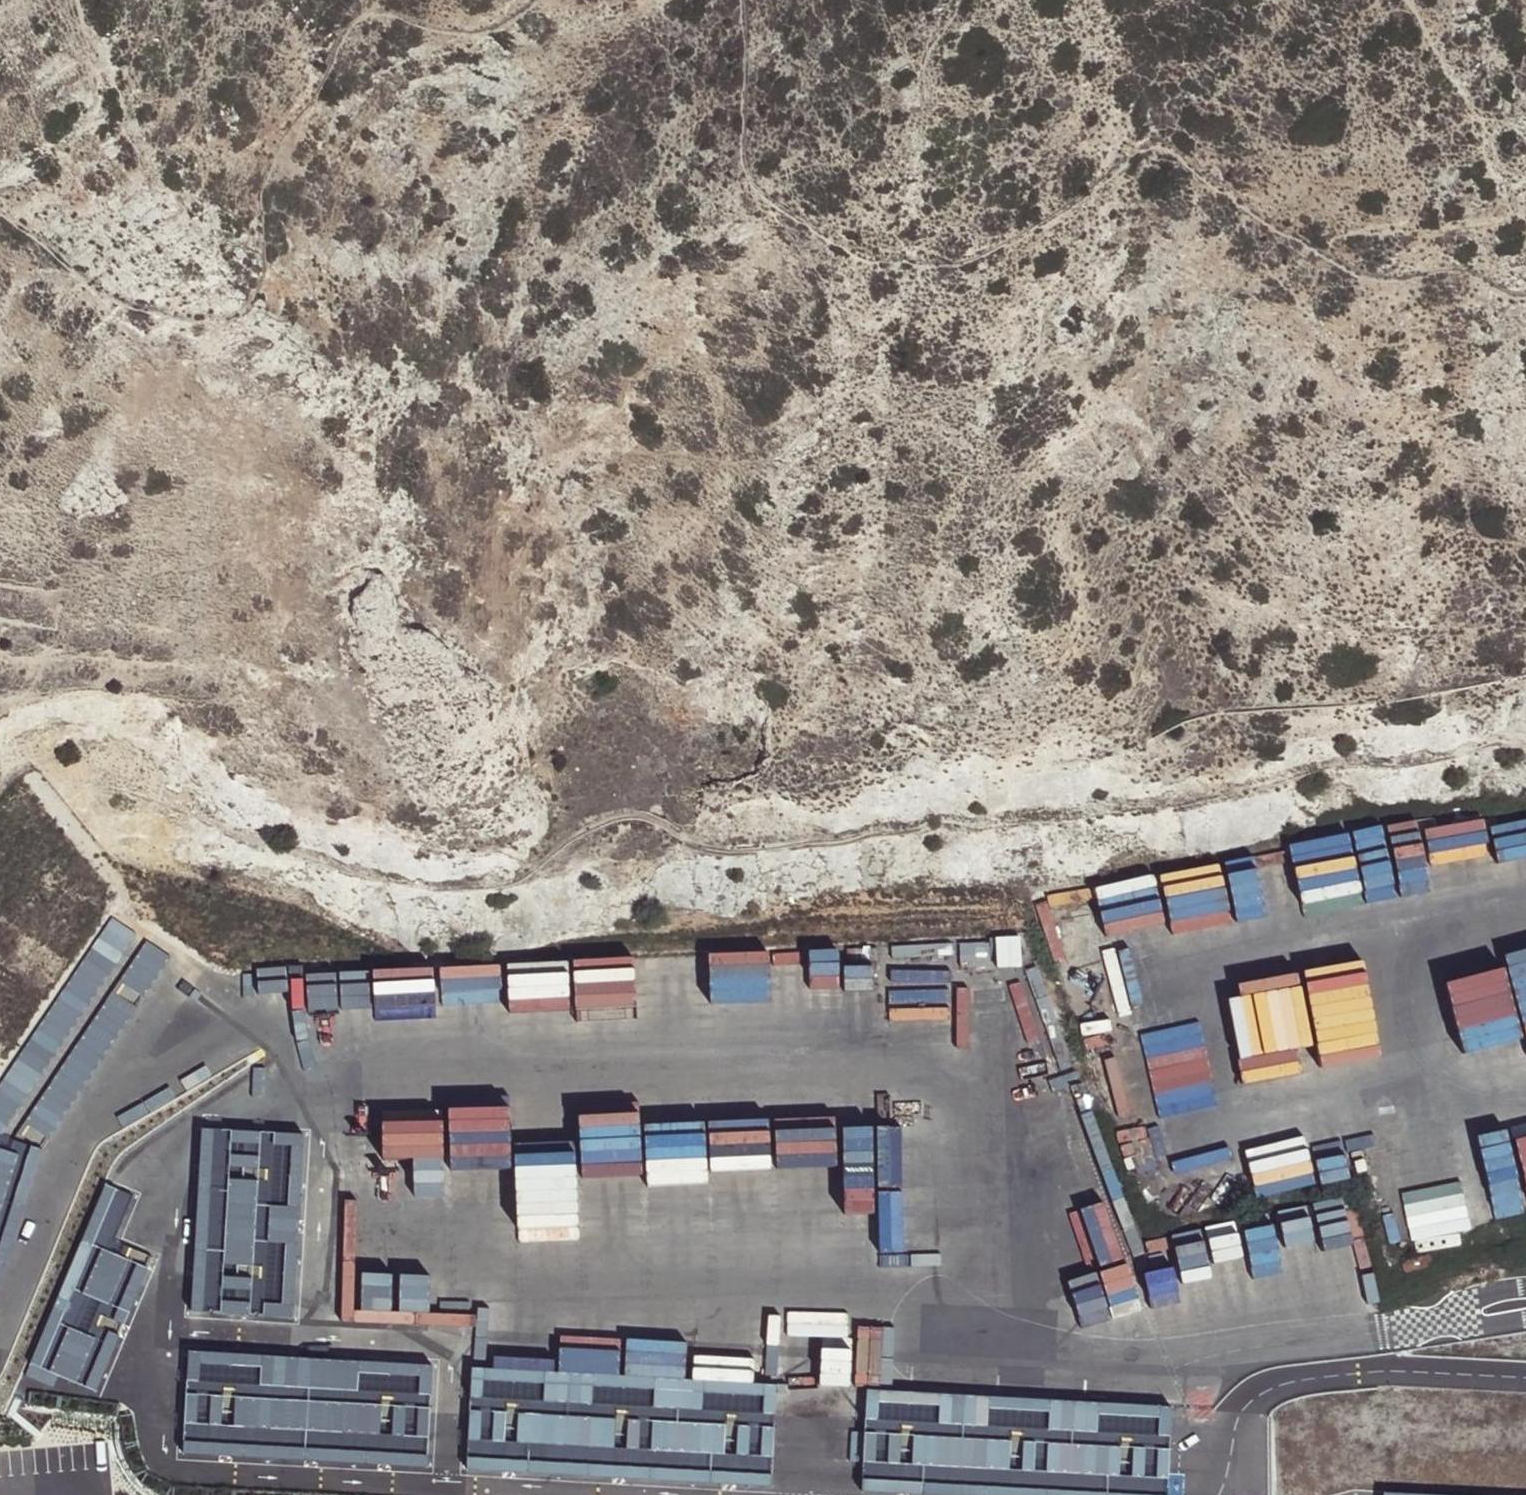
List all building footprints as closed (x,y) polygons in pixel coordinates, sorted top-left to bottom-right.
[(115,1105),(116,1129),(175,1128),(174,1104),(115,1105)] [(257,1430),(317,1429),(315,1346),(255,1348),(257,1430)]
